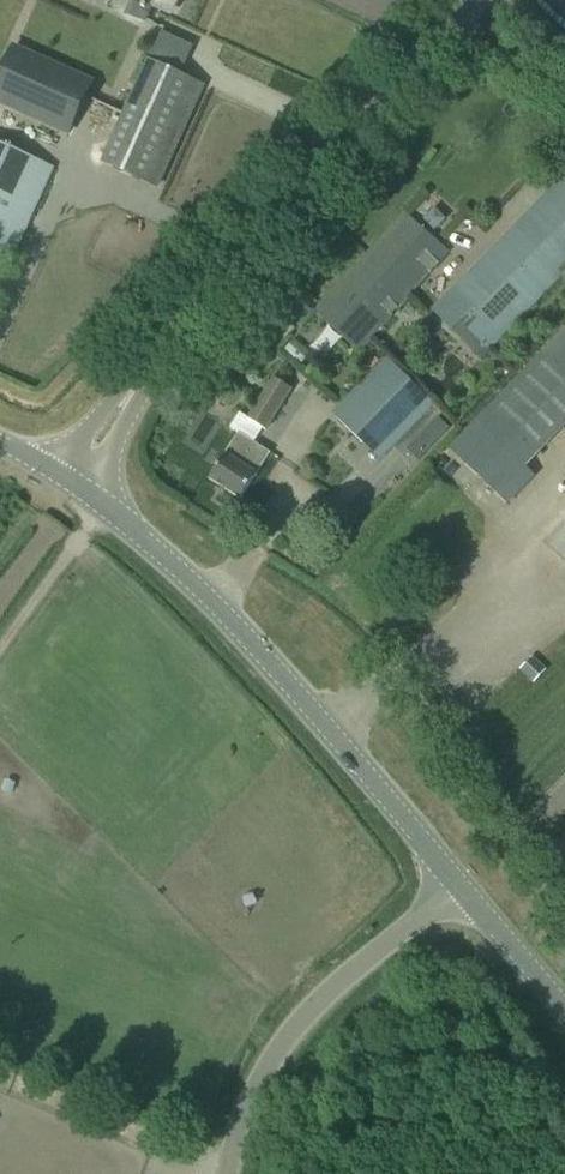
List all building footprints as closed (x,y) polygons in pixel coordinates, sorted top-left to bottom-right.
[(115,7),(138,17),(139,16),(142,17),(144,12),(142,11),(144,5),(147,7),(150,1),(171,11),(176,0),(118,0),(115,7)] [(89,88),(10,52),(0,74),(0,103),(68,134),(89,88)] [(201,86),(148,61),(102,163),(156,187),(201,86)] [(51,168),(0,144),(0,248),(13,254),(23,232),(51,168)] [(564,271),(564,175),(452,290),(432,312),(452,331),(459,323),(487,351),(501,336),(564,271)] [(314,313),(358,353),(448,252),(404,212),(314,313)] [(543,352),(488,409),(535,455),(564,424),(564,373),(543,352)] [(434,404),(386,357),(331,413),(362,443),(376,429),(393,446),(434,404)] [(267,432),(294,388),(274,376),(273,378),(247,419),(264,430),(267,432)] [(421,459),(451,426),(439,414),(408,447),(421,459)] [(253,479),(269,452),(237,434),(209,479),(240,499),(253,479)] [(523,513),(559,474),(547,463),(511,502),(523,513)] [(545,544),(564,563),(564,523),(545,544)]
